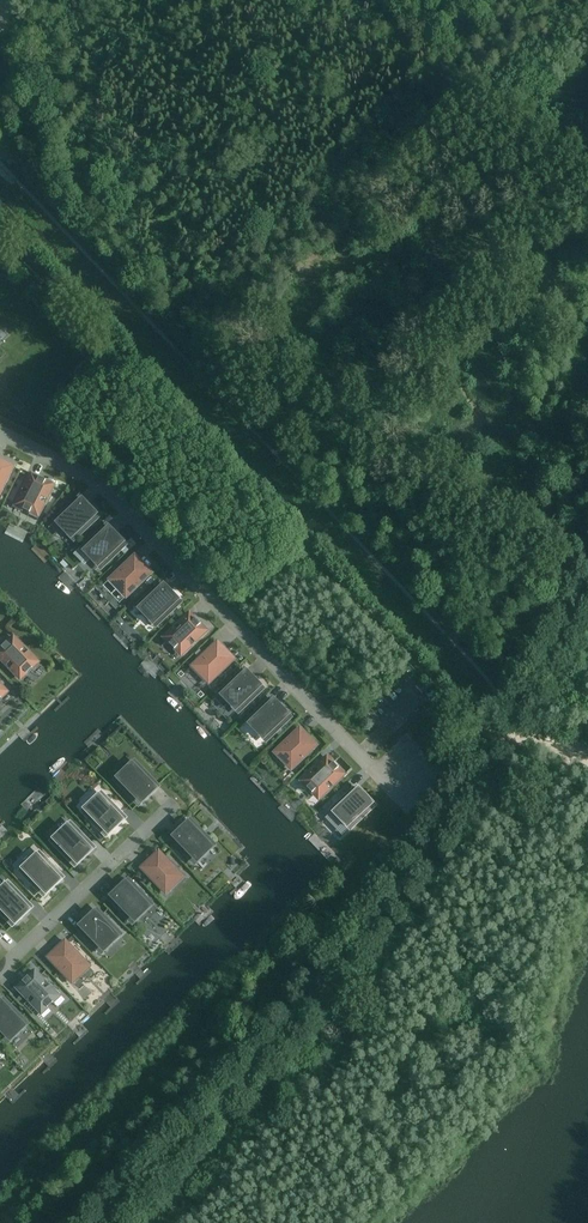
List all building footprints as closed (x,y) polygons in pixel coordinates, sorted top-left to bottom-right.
[(9,417),(17,406),(9,400),(1,411),(9,417)] [(26,431),(33,420),(25,416),(18,426),(26,431)] [(13,466),(0,460),(0,493),(13,466)] [(45,482),(46,480),(39,477),(38,479),(31,475),(17,504),(24,508),(23,510),(30,513),(31,511),(38,515),(53,486),(45,482)] [(81,498),(57,521),(74,538),(97,516),(81,498)] [(107,527),(84,549),(101,566),(124,544),(107,527)] [(135,555),(127,563),(129,565),(125,569),(122,567),(113,576),(130,594),(152,573),(135,555)] [(163,584),(139,606),(156,624),(179,601),(163,584)] [(171,643),(169,644),(175,649),(176,648),(182,654),(205,632),(199,626),(201,624),(196,619),(194,620),(189,614),(165,637),(171,643)] [(8,644),(7,642),(2,647),(3,649),(0,652),(0,658),(20,678),(25,672),(27,674),(32,668),(31,667),(37,661),(14,638),(8,644)] [(218,642),(210,649),(212,651),(207,656),(205,654),(196,663),(212,680),(234,659),(218,642)] [(245,670),(222,693),(239,710),(262,688),(245,670)] [(273,699),(249,721),(266,739),(289,716),(273,699)] [(300,728),(292,735),(295,738),(290,742),(288,740),(278,749),(295,767),(317,745),(300,728)] [(309,786),(307,788),(312,793),(314,792),(320,798),(343,776),(337,770),(339,768),(334,763),(332,764),(326,758),(303,780),(309,786)] [(157,787),(135,764),(117,780),(140,804),(157,787)] [(357,788),(334,810),(350,828),(374,805),(357,788)] [(102,795),(84,812),(107,835),(124,818),(102,795)] [(173,838),(195,861),(212,845),(190,822),(173,838)] [(71,825),(53,841),(76,865),(93,848),(71,825)] [(154,832),(145,842),(152,848),(161,838),(154,832)] [(141,868),(149,876),(151,873),(156,878),(153,880),(163,890),(180,873),(159,851),(141,868)] [(40,855),(22,871),(44,895),(62,878),(40,855)] [(110,898),(133,921),(150,904),(128,881),(110,898)] [(0,892),(0,911),(13,925),(31,908),(8,884),(0,892)] [(79,928),(101,951),(119,934),(96,911),(79,928)] [(65,941),(48,957),(55,965),(58,963),(62,968),(60,970),(69,979),(86,963),(65,941)] [(47,1006),(48,1008),(53,1002),(52,1001),(58,995),(36,972),(30,978),(28,976),(23,981),(24,983),(18,989),(41,1012),(47,1006)] [(8,1040),(25,1024),(3,1000),(0,1003),(0,1032),(8,1040)]
